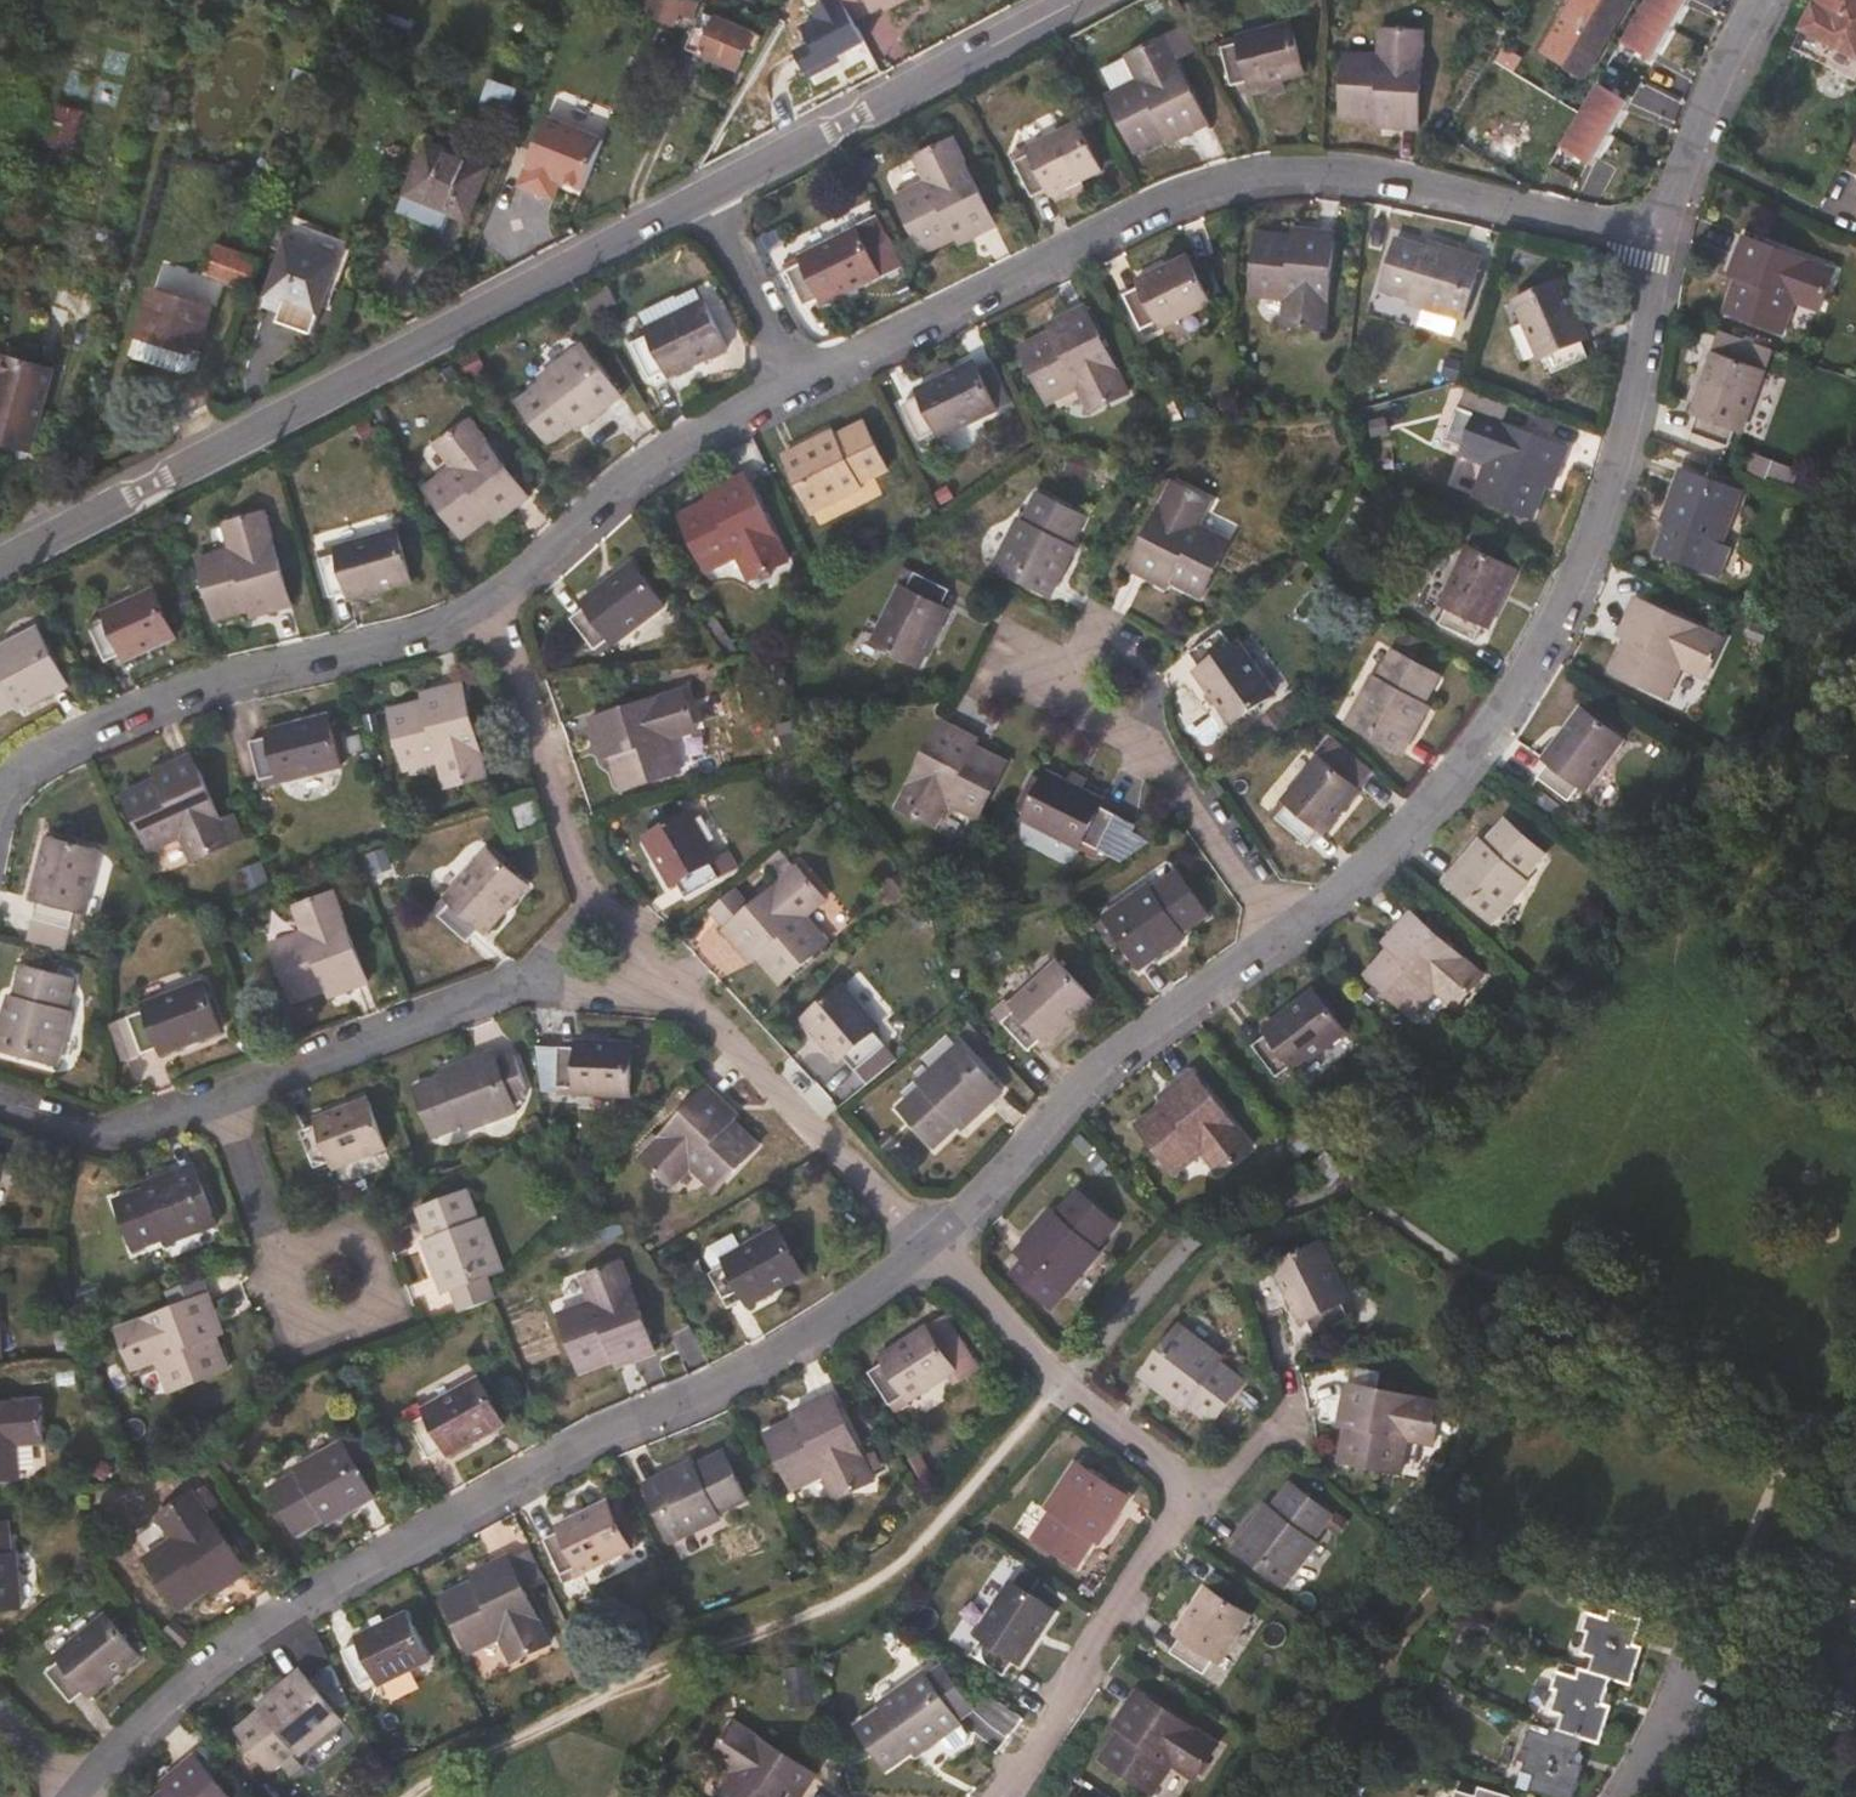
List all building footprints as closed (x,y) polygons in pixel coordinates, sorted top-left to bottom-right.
[(691,24),(699,0),(633,0),(632,5),(691,24)] [(854,21),(881,8),(883,12),(905,0),(843,0),(854,21)] [(1615,0),(1572,0),(1542,51),(1584,76),(1626,7),(1615,0)] [(1695,0),(1647,0),(1623,40),(1663,63),(1699,2),(1695,0)] [(1831,15),(1811,6),(1799,31),(1855,60),(1855,0),(1839,0),(1831,15)] [(760,35),(701,13),(687,49),(736,68),(744,50),(753,53),(760,35)] [(1304,77),(1290,25),(1236,38),(1237,44),(1220,49),(1230,87),(1247,84),(1249,90),(1304,77)] [(1422,34),(1386,32),(1384,58),(1344,55),(1340,120),(1393,123),(1393,130),(1416,131),(1422,34)] [(1206,127),(1164,41),(1132,56),(1143,80),(1107,97),(1134,155),(1182,132),(1185,137),(1206,127)] [(1601,169),(1637,106),(1599,84),(1562,146),(1601,169)] [(49,144),(76,147),(80,107),(52,105),(49,144)] [(545,117),(536,142),(527,166),(519,184),(543,193),(550,175),(560,179),(584,188),(603,140),(545,117)] [(1100,174),(1076,126),(1026,151),(1028,157),(1014,164),(1031,198),(1045,191),(1049,198),(1100,174)] [(1523,145),(1506,136),(1492,161),(1508,170),(1523,145)] [(994,228),(953,141),(919,157),(931,180),(895,198),(922,255),(969,232),(971,239),(994,228)] [(487,166),(423,142),(397,212),(441,228),(447,214),(466,221),(487,166)] [(550,175),(543,193),(553,197),(560,179),(550,175)] [(880,279),(855,230),(798,259),(802,266),(786,274),(803,307),(818,299),(822,308),(880,279)] [(1333,234),(1309,232),(1308,239),(1255,234),(1251,297),(1289,301),(1288,328),(1325,331),(1333,234)] [(1834,273),(1743,239),(1735,261),(1741,263),(1722,313),(1782,336),(1797,296),(1822,305),(1834,273)] [(338,258),(286,240),(265,297),(316,316),(338,258)] [(1434,251),(1397,241),(1381,292),(1409,301),(1407,306),(1461,322),(1479,261),(1435,248),(1434,251)] [(175,269),(202,277),(211,251),(184,243),(175,269)] [(214,245),(211,251),(202,277),(251,293),(263,261),(214,245)] [(1209,305),(1185,258),(1136,283),(1140,290),(1124,298),(1142,332),(1157,324),(1161,331),(1209,305)] [(1588,339),(1563,281),(1512,303),(1537,361),(1545,357),(1553,373),(1587,358),(1580,343),(1588,339)] [(212,309),(151,290),(137,336),(139,337),(133,358),(164,367),(170,347),(193,354),(196,355),(212,309)] [(725,351),(702,304),(647,330),(649,338),(633,346),(650,380),(666,373),(669,379),(725,351)] [(1127,395),(1083,309),(1062,319),(1065,325),(1020,349),(1048,405),(1083,388),(1095,411),(1127,395)] [(1772,350),(1719,331),(1687,415),(1696,419),(1691,433),(1728,447),(1733,431),(1741,434),(1772,350)] [(193,354),(170,347),(164,367),(181,373),(188,370),(193,354)] [(620,399),(582,348),(538,382),(540,386),(518,403),(550,446),(580,423),(583,427),(620,399)] [(0,354),(0,437),(28,445),(52,368),(0,354)] [(996,411),(972,364),(916,393),(919,399),(903,407),(920,440),(935,433),(939,441),(996,411)] [(1565,451),(1475,418),(1463,451),(1486,460),(1473,499),(1533,520),(1551,471),(1558,473),(1565,451)] [(527,499),(469,422),(441,443),(456,464),(423,489),(463,539),(506,509),(509,513),(527,499)] [(886,472),(861,425),(827,442),(825,437),(784,458),(813,515),(861,490),(859,486),(886,472)] [(1738,494),(1679,473),(1663,517),(1667,518),(1654,554),(1705,573),(1716,544),(1721,545),(1738,494)] [(787,563),(744,477),(723,487),(726,493),(679,517),(708,575),(743,557),(755,580),(787,563)] [(1203,500),(1172,484),(1128,571),(1148,581),(1152,575),(1199,599),(1226,541),(1191,523),(1203,500)] [(1084,518),(1036,494),(1022,521),(1017,518),(992,568),(1049,597),(1070,555),(1066,554),(1084,518)] [(289,608),(263,515),(228,525),(234,548),(196,560),(214,623),(266,608),(267,613),(289,608)] [(409,584),(395,532),(335,549),(337,557),(320,562),(330,597),(347,593),(350,601),(409,584)] [(1515,571),(1466,548),(1438,606),(1446,609),(1438,625),(1473,641),(1481,626),(1488,629),(1515,571)] [(664,607),(632,565),(580,604),(584,610),(571,620),(593,650),(607,639),(613,647),(664,607)] [(947,593),(914,575),(907,590),(899,587),(868,643),(919,669),(948,613),(940,608),(947,593)] [(174,638),(151,591),(103,614),(105,621),(89,628),(105,662),(123,654),(126,662),(174,638)] [(1722,642),(1634,601),(1625,622),(1631,624),(1609,673),(1666,700),(1684,663),(1708,673),(1722,642)] [(36,630),(0,649),(0,715),(22,704),(24,708),(65,686),(36,630)] [(1230,647),(1220,632),(1189,654),(1199,669),(1191,674),(1229,727),(1274,695),(1237,642),(1230,647)] [(1438,678),(1391,653),(1377,679),(1372,676),(1345,726),(1401,756),(1424,715),(1419,712),(1438,678)] [(486,779),(460,687),(438,692),(439,697),(388,711),(405,773),(444,763),(451,788),(486,779)] [(693,725),(682,692),(591,721),(598,744),(603,742),(619,793),(681,773),(669,733),(693,725)] [(1623,742),(1579,709),(1539,760),(1547,765),(1538,778),(1567,801),(1577,788),(1584,793),(1623,742)] [(339,768),(326,717),(266,732),(267,741),(251,745),(260,781),(278,777),(280,784),(339,768)] [(960,732),(940,723),(896,808),(929,825),(940,802),(975,819),(1004,763),(957,739),(960,732)] [(230,845),(189,757),(168,766),(171,774),(123,796),(150,854),(188,837),(199,860),(230,845)] [(1359,792),(1317,757),(1281,800),(1287,806),(1277,820),(1305,843),(1317,830),(1323,835),(1359,792)] [(1102,802),(1045,774),(1021,822),(1078,850),(1082,842),(1098,851),(1115,817),(1099,809),(1102,802)] [(544,824),(536,803),(513,811),(521,832),(544,824)] [(715,861),(688,812),(641,838),(669,889),(677,885),(684,899),(718,880),(709,865),(715,861)] [(1543,856),(1503,821),(1477,850),(1473,847),(1444,882),(1491,924),(1527,882),(1523,879),(1543,856)] [(97,853),(46,839),(30,901),(37,902),(33,920),(70,929),(74,912),(82,913),(97,853)] [(527,888),(488,852),(445,899),(450,904),(438,917),(466,943),(478,930),(485,935),(527,888)] [(819,895),(796,868),(725,933),(739,950),(744,946),(780,985),(828,943),(801,912),(819,895)] [(1206,916),(1176,873),(1151,890),(1147,886),(1102,918),(1139,970),(1176,943),(1174,939),(1206,916)] [(366,985),(332,894),(298,907),(307,931),(269,945),(292,1004),(342,987),(345,993),(366,985)] [(1482,978),(1409,915),(1394,931),(1399,936),(1364,975),(1412,1017),(1439,988),(1458,1005),(1482,978)] [(1092,1002),(1054,962),(1007,1006),(1013,1012),(1000,1023),(1027,1052),(1039,1040),(1045,1046),(1092,1002)] [(20,968),(10,1005),(6,1005),(0,1026),(0,1052),(55,1066),(70,1013),(65,1012),(72,982),(20,968)] [(220,1034),(200,983),(143,1005),(146,1013),(128,1020),(142,1056),(160,1049),(163,1056),(220,1034)] [(878,1029),(841,986),(802,1020),(839,1064),(844,1060),(855,1071),(883,1047),(872,1034),(878,1029)] [(1344,1035),(1312,992),(1261,1030),(1266,1037),(1253,1047),(1275,1079),(1290,1068),(1295,1073),(1344,1035)] [(630,1045),(576,1042),(576,1050),(557,1050),(556,1088),(575,1089),(575,1095),(629,1096),(630,1045)] [(1000,1094),(957,1047),(916,1084),(920,1090),(898,1110),(934,1149),(963,1122),(966,1126),(1000,1094)] [(515,1113),(493,1054),(449,1070),(450,1073),(413,1087),(434,1138),(461,1128),(463,1133),(515,1113)] [(1250,1150),(1192,1072),(1172,1087),(1176,1092),(1135,1124),(1174,1176),(1206,1151),(1222,1171),(1250,1150)] [(723,1104),(707,1088),(640,1158),(666,1183),(684,1164),(714,1192),(757,1146),(719,1109),(723,1104)] [(385,1150),(366,1101),(315,1120),(318,1127),(301,1133),(315,1169),(331,1162),(334,1169),(385,1150)] [(1343,1170),(1326,1155),(1310,1173),(1327,1188),(1343,1170)] [(214,1227),(191,1166),(149,1183),(150,1187),(114,1202),(134,1252),(162,1242),(164,1246),(214,1227)] [(478,1221),(467,1191),(416,1211),(431,1249),(426,1250),(443,1293),(451,1290),(460,1313),(493,1300),(494,1300),(485,1277),(502,1270),(483,1219),(478,1221)] [(1115,1227),(1075,1192),(1049,1220),(1045,1218),(1015,1252),(1063,1294),(1099,1253),(1096,1249),(1115,1227)] [(803,1276),(777,1230),(723,1259),(726,1266),(710,1275),(729,1308),(744,1300),(748,1306),(803,1276)] [(1348,1299),(1320,1242),(1270,1266),(1299,1324),(1307,1320),(1316,1337),(1350,1319),(1342,1302),(1348,1299)] [(653,1353),(619,1263),(587,1275),(595,1300),(557,1314),(580,1374),(630,1355),(632,1362),(653,1353)] [(216,1319),(207,1298),(116,1331),(129,1365),(153,1356),(168,1394),(227,1371),(208,1322),(216,1319)] [(1221,1359),(1177,1326),(1139,1377),(1175,1405),(1179,1401),(1210,1425),(1242,1382),(1218,1362),(1221,1359)] [(955,1373),(925,1328),(879,1358),(883,1364),(868,1374),(890,1406),(903,1398),(908,1404),(955,1373)] [(503,1427),(477,1380),(423,1410),(426,1418),(411,1426),(429,1459),(444,1451),(448,1457),(503,1427)] [(1441,1405),(1345,1385),(1341,1408),(1348,1409),(1338,1461),(1400,1474),(1409,1434),(1434,1439),(1441,1405)] [(873,1481),(829,1394),(809,1405),(811,1410),(765,1434),(793,1491),(829,1474),(841,1497),(873,1481)] [(38,1402),(0,1406),(0,1482),(19,1480),(16,1439),(42,1437),(38,1402)] [(372,1499),(343,1443),(293,1470),(295,1475),(270,1489),(296,1535),(330,1517),(332,1521),(372,1499)] [(746,1502),(722,1454),(686,1471),(684,1467),(642,1487),(671,1544),(721,1520),(720,1515),(746,1502)] [(1128,1501),(1076,1464),(1044,1511),(1047,1514),(1032,1538),(1077,1569),(1099,1536),(1103,1539),(1128,1501)] [(1331,1516),(1288,1484),(1265,1516),(1260,1513),(1233,1550),(1284,1589),(1317,1544),(1314,1541),(1331,1516)] [(246,1575),(190,1494),(162,1514),(177,1536),(144,1559),(181,1611),(224,1582),(227,1587),(246,1575)] [(630,1550),(606,1502),(556,1527),(559,1533),(545,1540),(561,1575),(575,1568),(579,1576),(630,1550)] [(8,1525),(0,1526),(0,1612),(19,1610),(16,1555),(9,1555),(8,1525)] [(550,1644),(507,1558),(486,1568),(489,1574),(442,1598),(470,1654),(505,1637),(517,1660),(550,1644)] [(1054,1613),(1008,1582),(973,1636),(981,1641),(972,1656),(1004,1677),(1013,1662),(1020,1665),(1054,1613)] [(1250,1618),(1204,1588),(1172,1634),(1181,1640),(1172,1653),(1203,1673),(1211,1660),(1218,1665),(1250,1618)] [(1589,1672),(1610,1679),(1629,1685),(1641,1647),(1633,1644),(1642,1620),(1610,1610),(1608,1619),(1589,1613),(1583,1631),(1589,1633),(1583,1654),(1593,1657),(1589,1672)] [(428,1662),(405,1614),(355,1638),(358,1645),(342,1653),(359,1687),(375,1679),(379,1687),(428,1662)] [(138,1657),(105,1616),(55,1656),(60,1662),(46,1673),(70,1702),(83,1691),(89,1697),(138,1657)] [(1610,1679),(1589,1672),(1579,1669),(1576,1678),(1557,1672),(1551,1690),(1557,1692),(1551,1712),(1562,1716),(1557,1732),(1581,1740),(1599,1745),(1611,1707),(1602,1704),(1610,1679)] [(339,1722),(298,1673),(262,1703),(265,1706),(235,1732),(270,1773),(293,1753),(297,1758),(339,1722)] [(959,1726),(923,1675),(876,1707),(879,1711),(855,1727),(887,1771),(917,1749),(921,1754),(959,1726)] [(1215,1744),(1135,1692),(1122,1712),(1127,1715),(1099,1759),(1152,1794),(1174,1761),(1196,1775),(1215,1744)] [(733,1723),(714,1753),(735,1767),(717,1796),(793,1796),(797,1791),(802,1794),(813,1776),(733,1723)] [(1581,1740),(1557,1732),(1551,1731),(1549,1737),(1529,1732),(1524,1749),(1529,1751),(1522,1772),(1534,1776),(1530,1791),(1550,1796),(1571,1796),(1581,1766),(1573,1764),(1581,1740)] [(193,1757),(175,1772),(179,1777),(156,1796),(227,1796),(193,1757)] [(1508,1796),(1479,1789),(1476,1796),(1456,1791),(1454,1796),(1508,1796)]
